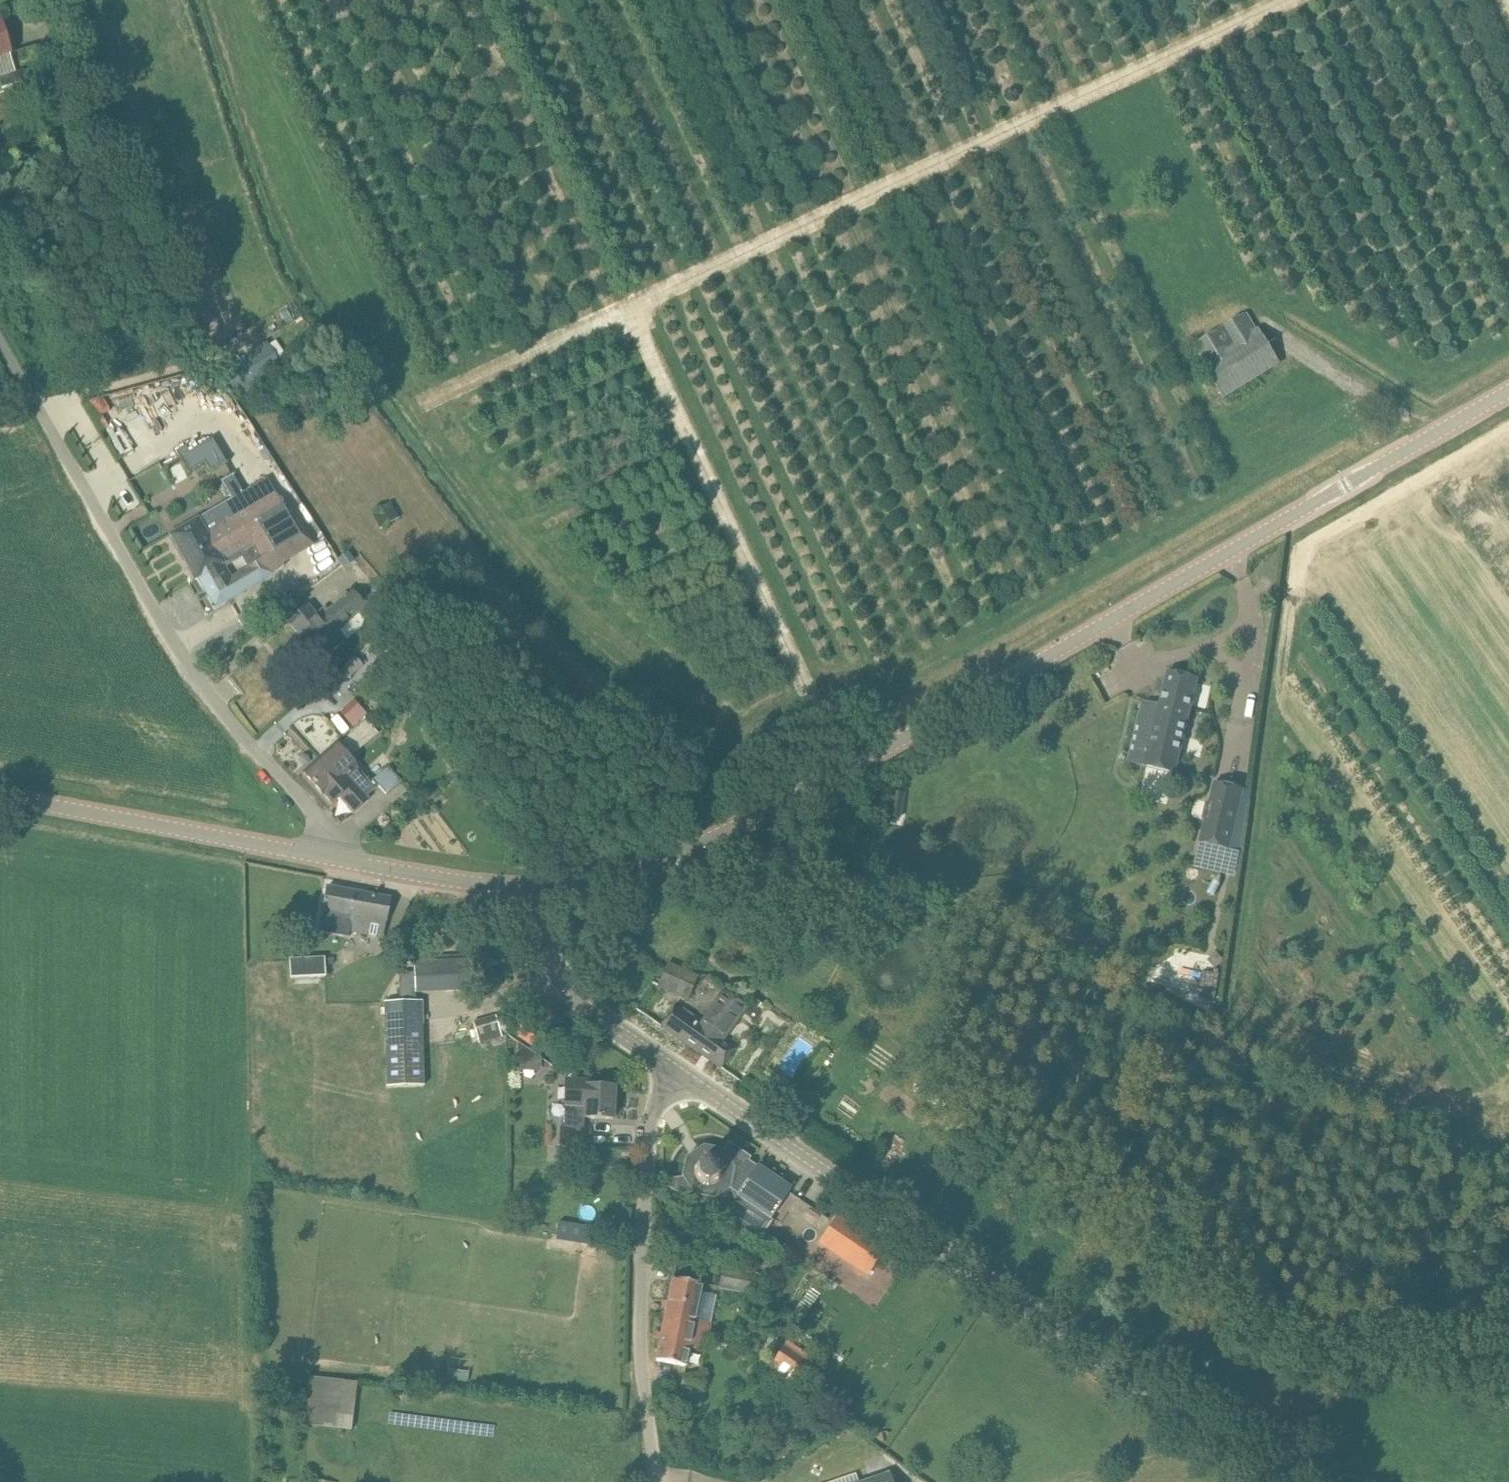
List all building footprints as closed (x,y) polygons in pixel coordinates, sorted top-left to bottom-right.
[(10,53),(1,21),(0,22),(0,77),(16,71),(10,53)] [(25,70),(0,77),(3,88),(28,80),(25,70)] [(1250,313),(1193,348),(1224,397),(1280,363),(1250,313)] [(239,359),(250,376),(281,357),(270,340),(239,359)] [(185,449),(177,454),(189,473),(205,464),(210,473),(225,463),(212,441),(188,454),(185,449)] [(298,517),(292,520),(276,493),(209,534),(200,518),(170,535),(196,580),(199,579),(205,589),(202,590),(203,592),(206,590),(208,595),(206,596),(207,598),(209,596),(215,606),(270,574),(268,570),(282,562),(281,559),(312,541),(298,517)] [(155,537),(159,543),(169,537),(158,520),(141,530),(148,541),(155,537)] [(335,573),(309,586),(316,601),(342,588),(335,573)] [(322,661),(338,648),(346,640),(337,630),(365,606),(352,592),(329,612),(326,608),(316,617),(307,607),(305,609),(289,622),(322,661)] [(399,675),(409,669),(393,643),(384,632),(316,691),(324,700),(383,650),(399,675)] [(1129,762),(1175,773),(1197,682),(1168,675),(1160,706),(1143,702),(1129,762)] [(340,713),(353,727),(368,713),(355,699),(340,713)] [(388,767),(370,783),(336,745),(320,759),(361,806),(369,798),(367,796),(378,786),(386,795),(401,782),(388,767)] [(353,813),(361,806),(320,759),(304,773),(324,796),(325,795),(332,804),(339,798),(353,813)] [(1201,842),(1232,850),(1246,789),(1215,782),(1201,842)] [(386,923),(391,899),(328,887),(323,911),(323,912),(319,933),(349,938),(350,932),(383,938),(386,923)] [(1224,961),(1217,952),(1207,960),(1215,969),(1224,961)] [(326,977),(325,959),(289,961),(290,979),(326,977)] [(688,999),(698,977),(669,964),(659,986),(688,999)] [(422,1001),(418,1001),(417,973),(399,974),(400,1002),(385,1003),(387,1087),(424,1086),(422,1001)] [(721,1069),(733,1052),(737,1046),(725,1038),(745,1008),(723,992),(702,1022),(693,1015),(677,1004),(661,1027),(721,1069)] [(496,1017),(473,1023),(479,1044),(502,1037),(496,1017)] [(538,1051),(547,1038),(526,1023),(517,1036),(538,1051)] [(586,1083),(566,1082),(564,1128),(560,1127),(559,1146),(583,1148),(585,1118),(613,1119),(615,1088),(586,1086),(586,1083)] [(672,1180),(668,1188),(704,1208),(708,1200),(713,1200),(731,1190),(738,1195),(746,1184),(757,1167),(749,1161),(751,1158),(729,1144),(724,1152),(718,1160),(717,1159),(715,1158),(712,1157),(710,1157),(707,1157),(705,1157),(704,1158),(701,1159),(699,1160),(697,1162),(695,1163),(694,1165),(693,1167),(692,1169),(692,1171),(692,1173),(692,1175),(692,1177),(682,1179),(672,1180)] [(746,1184),(726,1215),(759,1237),(791,1190),(757,1167),(746,1184)] [(837,1220),(822,1241),(853,1262),(851,1266),(866,1277),(883,1252),(837,1220)] [(748,1294),(751,1273),(743,1272),(744,1267),(723,1264),(720,1290),(748,1294)] [(703,1285),(692,1283),(673,1279),(665,1319),(686,1324),(684,1332),(693,1334),(693,1333),(709,1336),(711,1324),(696,1321),(703,1285)] [(810,1290),(796,1311),(805,1317),(819,1297),(810,1290)] [(705,1352),(709,1336),(693,1333),(693,1334),(684,1332),(686,1324),(665,1319),(656,1361),(686,1367),(690,1349),(705,1352)] [(812,1363),(785,1346),(774,1362),(776,1363),(774,1365),(799,1381),(812,1363)] [(354,1430),(362,1381),(314,1373),(306,1422),(354,1430)] [(866,1481),(893,1481),(890,1474),(866,1481)]
